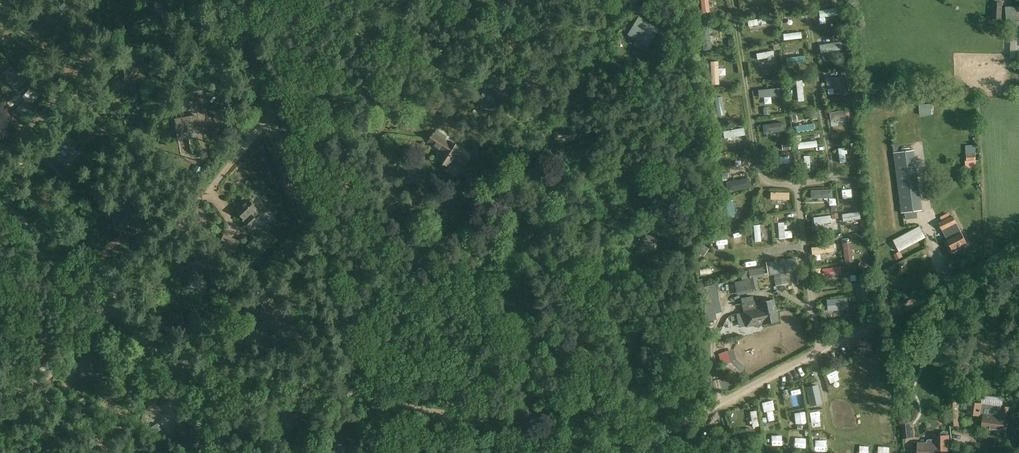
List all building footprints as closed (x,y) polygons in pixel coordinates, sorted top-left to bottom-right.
[(702,12),(709,11),(707,0),(700,0),(702,12)] [(994,2),(993,18),(1002,19),(1003,3),(994,2)] [(1006,7),(1007,21),(1017,20),(1016,6),(1006,7)] [(837,9),(819,11),(820,18),(838,16),(837,9)] [(36,18),(46,31),(57,22),(47,10),(36,18)] [(630,33),(648,45),(656,31),(639,20),(630,33)] [(711,51),(707,29),(699,30),(703,52),(711,51)] [(842,42),(820,45),(822,54),(843,50),(842,42)] [(773,52),(757,54),(758,61),(774,59),(773,52)] [(804,56),(786,58),(787,67),(805,65),(804,56)] [(719,62),(711,62),(711,86),(719,86),(719,62)] [(5,81),(13,88),(18,81),(16,80),(21,75),(11,66),(7,71),(11,75),(5,81)] [(848,77),(827,79),(828,89),(849,86),(848,77)] [(798,103),(804,102),(802,83),(796,83),(798,103)] [(188,98),(208,95),(207,84),(187,87),(188,98)] [(477,105),(490,110),(498,90),(485,85),(477,105)] [(779,88),(759,90),(760,100),(780,98),(779,88)] [(721,97),(714,98),(717,119),(725,118),(721,97)] [(851,112),(829,114),(830,123),(852,121),(851,112)] [(176,125),(178,139),(189,137),(189,140),(197,138),(195,125),(199,124),(198,116),(176,120),(177,125),(176,125)] [(962,120),(962,135),(972,135),(972,120),(962,120)] [(785,133),(784,124),(763,127),(764,136),(785,133)] [(814,130),(813,125),(796,128),(797,133),(814,130)] [(743,129),(723,133),(724,141),(744,137),(743,129)] [(433,134),(428,142),(443,152),(438,160),(448,166),(453,160),(461,165),(465,160),(456,154),(459,150),(445,141),(446,138),(436,131),(433,134)] [(815,140),(797,143),(798,149),(816,147),(815,140)] [(64,142),(60,146),(70,156),(75,152),(64,142)] [(844,148),(838,149),(840,164),(846,164),(844,148)] [(788,157),(770,159),(771,166),(789,164),(788,157)] [(747,180),(727,183),(728,192),(749,189),(747,180)] [(113,193),(117,204),(129,200),(130,203),(133,202),(129,188),(113,193)] [(830,190),(811,191),(812,200),(830,199),(830,190)] [(789,194),(771,193),(770,201),(789,202),(789,194)] [(734,220),(733,200),(725,201),(726,220),(734,220)] [(247,201),(236,212),(246,221),(244,223),(248,227),(257,219),(251,213),(255,209),(247,201)] [(860,213),(843,215),(844,222),(861,220),(860,213)] [(961,233),(956,223),(952,216),(939,223),(942,230),(948,240),(947,240),(953,250),(967,243),(961,232),(961,233)] [(830,217),(813,218),(814,225),(830,224),(830,217)] [(893,240),(899,251),(926,237),(920,226),(893,240)] [(733,236),(735,246),(743,244),(740,235),(733,236)] [(653,241),(654,238),(647,236),(646,239),(643,239),(641,246),(653,249),(655,242),(653,241)] [(850,242),(842,243),(846,264),(853,263),(850,242)] [(694,253),(698,257),(707,247),(703,243),(694,253)] [(833,245),(811,248),(812,257),(834,254),(833,245)] [(760,254),(734,256),(739,271),(763,267),(760,254)] [(786,273),(797,271),(795,259),(766,263),(768,276),(774,275),(776,283),(787,282),(786,273)] [(186,266),(193,268),(189,286),(195,288),(201,287),(207,285),(200,267),(206,265),(205,260),(196,263),(187,261),(186,266)] [(840,268),(822,269),(823,277),(841,276),(840,268)] [(742,281),(734,283),(735,291),(751,288),(749,280),(742,281)] [(860,284),(862,304),(872,303),(869,283),(860,284)] [(757,300),(741,303),(743,312),(747,327),(755,325),(758,328),(762,324),(778,321),(774,299),(757,303),(757,300)] [(847,301),(827,302),(827,312),(847,311),(847,301)] [(730,311),(732,316),(740,313),(738,308),(730,311)] [(925,325),(925,337),(935,337),(935,325),(925,325)] [(105,347),(87,341),(78,367),(95,373),(98,364),(99,365),(105,347)] [(828,384),(838,383),(837,375),(827,377),(828,384)] [(880,385),(870,388),(873,402),(884,399),(880,385)] [(817,387),(807,390),(811,405),(820,403),(817,387)] [(958,397),(948,397),(949,426),(959,425),(958,397)] [(154,403),(147,401),(144,412),(151,414),(154,403)] [(773,402),(763,404),(764,411),(774,409),(773,402)] [(969,402),(968,413),(972,414),(984,416),(982,428),(1006,431),(1009,407),(974,403),(969,402)] [(872,414),(884,414),(883,406),(872,406),(872,414)] [(753,426),(758,425),(756,408),(750,409),(753,426)] [(816,420),(810,421),(812,431),(818,430),(816,420)] [(912,437),(910,422),(901,423),(903,439),(912,437)] [(170,439),(163,431),(157,436),(164,444),(170,439)] [(918,444),(918,452),(942,452),(942,449),(948,449),(948,436),(934,436),(934,439),(928,439),(927,441),(927,444),(918,444)] [(311,452),(328,448),(326,439),(309,444),(311,452)]
